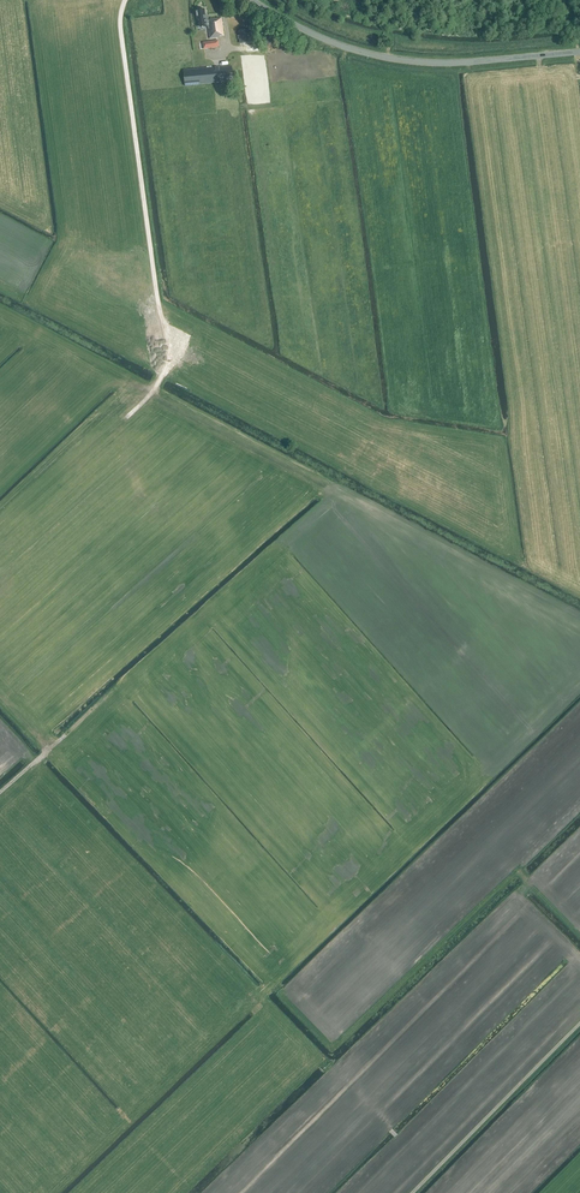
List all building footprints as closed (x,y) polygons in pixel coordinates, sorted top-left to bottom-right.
[(206,19),(205,9),(196,11),(198,21),(201,20),(202,30),(208,29),(209,38),(224,37),(222,19),(207,21),(207,19),(206,19)] [(251,29),(241,31),(242,44),(252,43),(251,29)] [(219,47),(218,41),(203,43),(204,49),(219,47)] [(232,66),(223,67),(183,70),(185,86),(233,82),(232,66)]
